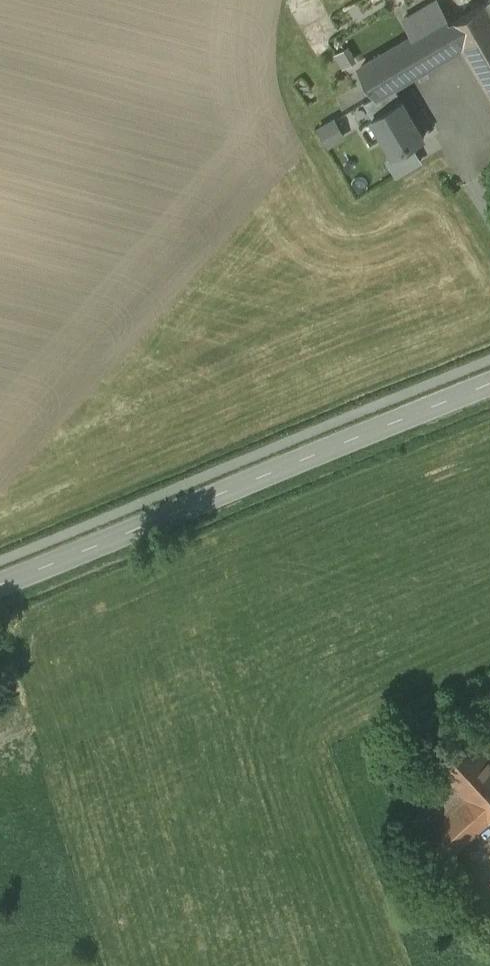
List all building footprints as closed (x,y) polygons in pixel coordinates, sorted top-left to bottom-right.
[(450,20),(438,0),(432,0),(402,17),(411,33),(357,65),(378,100),(467,48),(450,20)] [(450,20),(467,48),(489,90),(489,0),(487,0),(450,20)] [(428,136),(405,97),(371,117),(394,156),(428,136)] [(347,137),(335,117),(317,128),(329,148),(347,137)] [(470,726),(436,756),(455,777),(411,816),(446,856),(489,816),(489,748),(470,726)]
